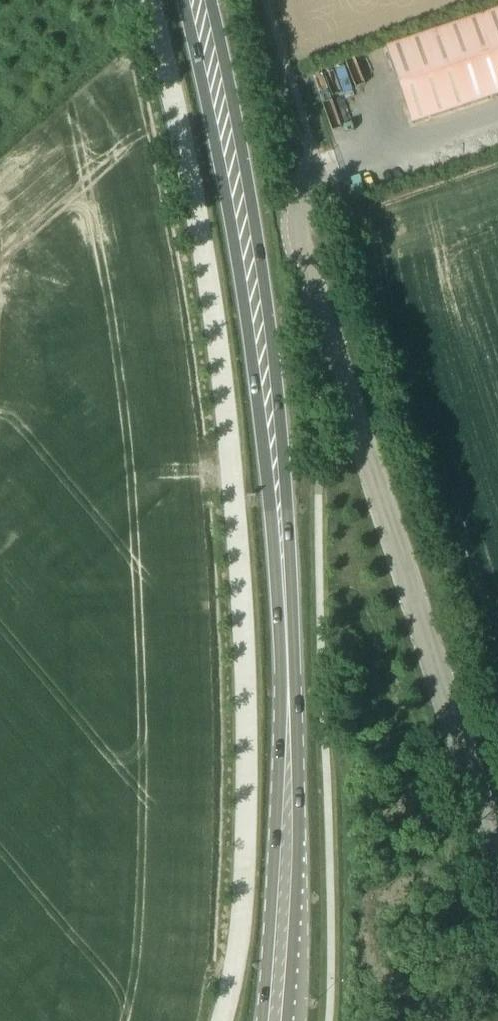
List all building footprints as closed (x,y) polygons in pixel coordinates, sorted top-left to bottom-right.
[(387,46),(413,124),(497,95),(497,60),(483,14),(387,46)]
